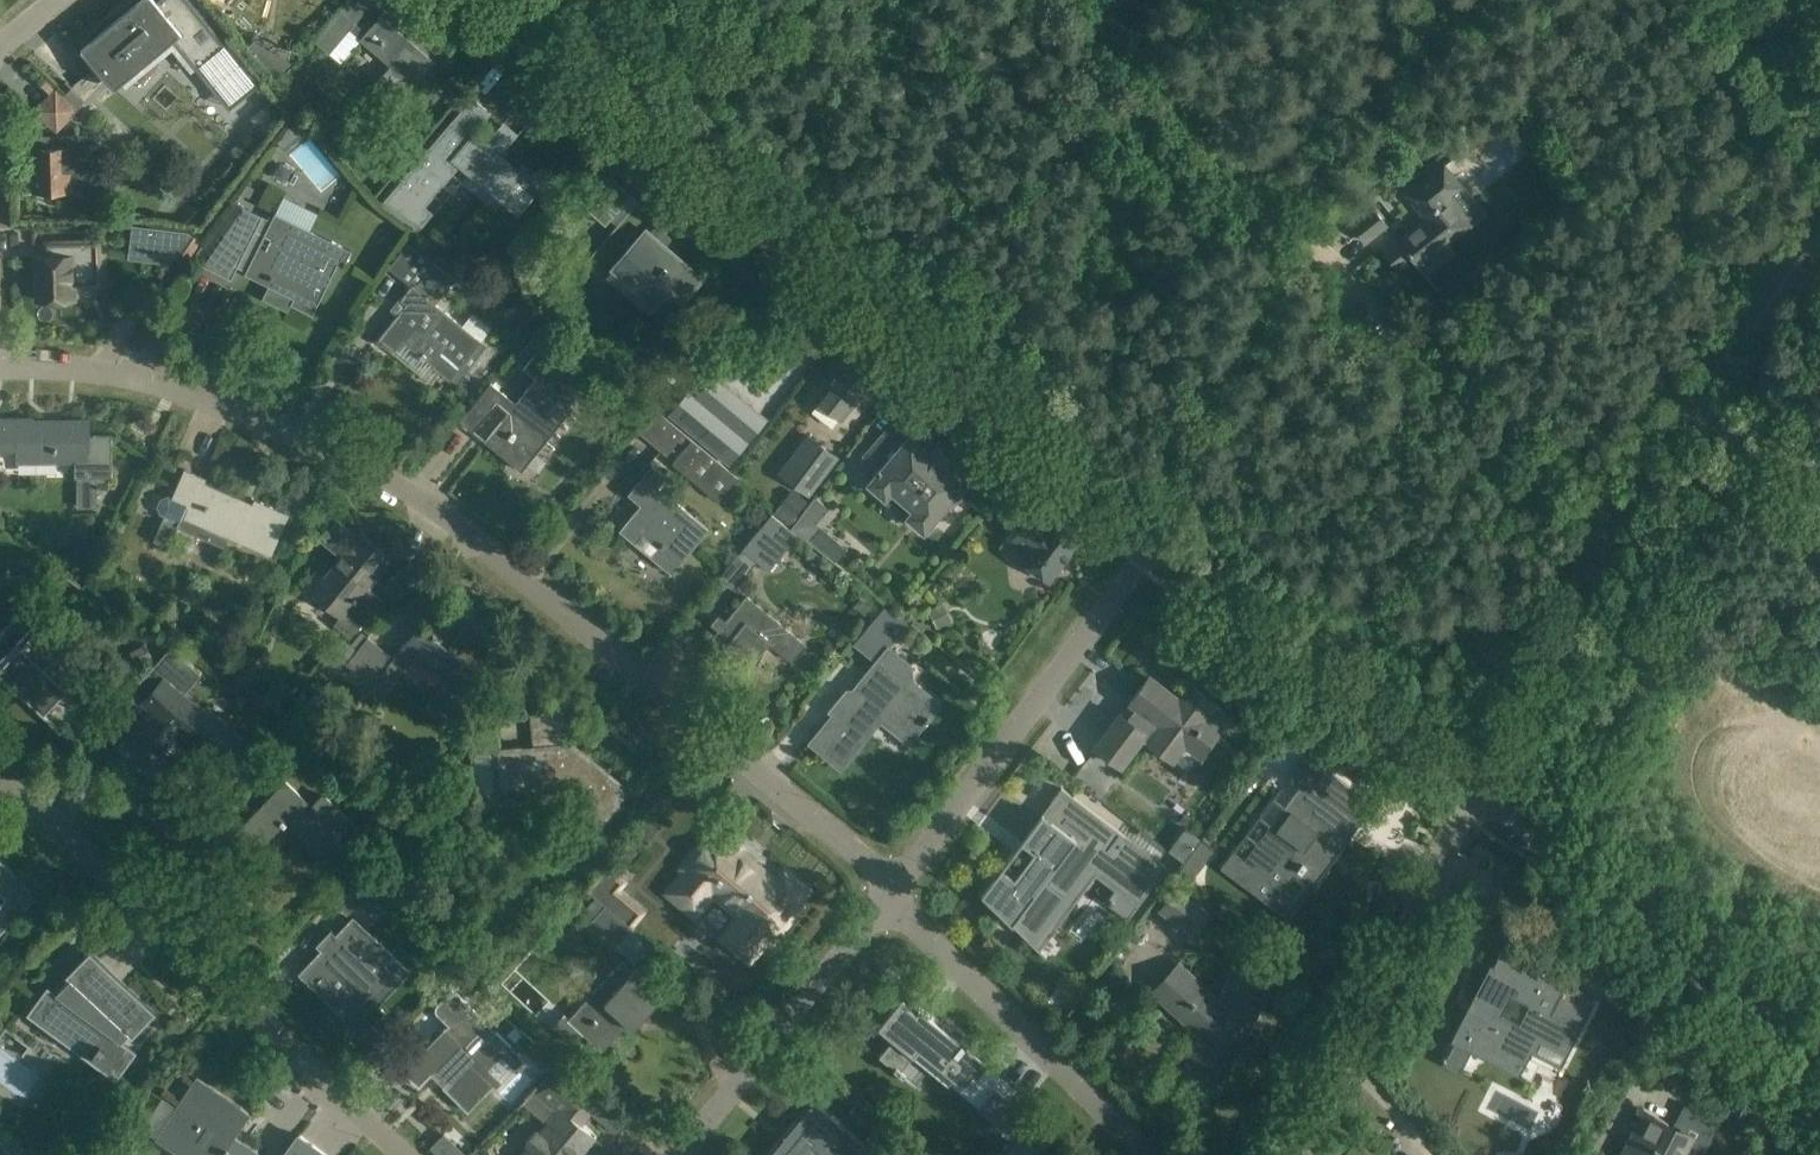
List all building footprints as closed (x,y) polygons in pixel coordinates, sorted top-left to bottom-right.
[(91,42),(100,52),(100,53),(113,69),(113,68),(122,79),(157,51),(174,38),(181,47),(186,44),(201,62),(197,66),(229,105),(261,79),(228,40),(224,43),(189,0),(161,0),(150,9),(144,1),(144,0),(141,0),(101,33),(102,33),(91,42)] [(314,41),(329,53),(349,29),(391,65),(371,88),(389,104),(409,80),(414,85),(434,62),(443,69),(454,56),(391,2),(366,32),(355,22),(374,0),(349,0),(314,41)] [(77,109),(55,88),(35,110),(53,128),(60,127),(77,109)] [(453,119),(378,206),(413,235),(432,212),(425,206),(459,167),(502,203),(519,183),(534,197),(546,184),(523,164),(518,170),(501,155),(505,150),(505,149),(514,139),(499,127),(490,137),(490,136),(485,142),(475,133),(491,114),(477,101),(476,102),(471,97),(453,119)] [(87,167),(86,135),(42,136),(42,148),(33,148),(34,191),(71,190),(70,175),(87,167)] [(1468,147),(1461,138),(1446,149),(1453,158),(1468,147)] [(1402,238),(1383,253),(1396,269),(1411,257),(1417,266),(1439,248),(1437,246),(1468,222),(1447,196),(1455,190),(1462,184),(1445,163),(1409,193),(1428,217),(1402,238)] [(614,215),(591,196),(583,206),(605,226),(614,215)] [(662,297),(671,287),(682,296),(699,277),(710,287),(711,285),(665,245),(670,238),(654,224),(662,215),(641,197),(584,262),(605,280),(621,261),(634,273),(632,275),(636,279),(638,276),(662,297)] [(271,221),(233,202),(194,259),(231,279),(240,260),(249,265),(245,274),(294,298),(291,304),(312,314),(337,263),(342,266),(350,250),(274,213),(271,221)] [(1388,225),(1373,207),(1351,225),(1365,243),(1388,225)] [(152,236),(151,224),(131,225),(131,236),(152,236)] [(201,240),(188,231),(172,254),(185,263),(201,240)] [(45,257),(36,257),(37,300),(74,299),(73,285),(95,284),(94,241),(57,242),(44,242),(45,257)] [(394,320),(379,338),(416,368),(434,367),(450,380),(462,364),(472,372),(483,359),(473,351),(481,340),(429,299),(438,287),(443,291),(454,278),(411,244),(391,269),(410,284),(399,298),(407,304),(394,320)] [(537,301),(535,300),(522,311),(533,324),(542,317),(546,312),(537,301)] [(549,316),(537,331),(548,340),(560,326),(549,316)] [(475,402),(460,421),(473,431),(499,403),(510,412),(486,441),(521,470),(522,469),(518,465),(539,439),(544,442),(573,406),(558,394),(572,377),(550,360),(558,350),(536,332),(524,347),(533,355),(523,367),(536,377),(516,402),(491,382),(475,402)] [(876,373),(852,354),(817,398),(841,418),(876,373)] [(690,386),(670,409),(730,462),(770,417),(717,371),(698,393),(690,386)] [(682,434),(654,411),(638,431),(666,454),(682,434)] [(924,531),(947,504),(951,507),(972,483),(952,465),(949,469),(940,461),(945,454),(935,446),(930,452),(911,436),(914,432),(897,418),(865,455),(879,467),(875,472),(877,473),(869,483),(885,497),(893,488),(915,507),(907,516),(924,531)] [(32,419),(0,419),(0,449),(18,449),(18,461),(75,460),(75,478),(82,478),(82,508),(97,508),(97,477),(112,477),(112,435),(88,435),(88,421),(32,421),(32,419)] [(839,456),(808,433),(778,473),(809,496),(839,456)] [(738,475),(694,437),(672,463),(717,500),(738,475)] [(667,475),(652,464),(628,494),(641,504),(619,531),(672,573),(709,528),(658,486),(667,475)] [(172,497),(169,495),(160,499),(157,506),(160,515),(163,516),(164,516),(179,522),(177,527),(225,547),(229,536),(271,555),(289,514),(254,499),(253,504),(204,483),(206,478),(185,469),(172,497)] [(797,493),(789,504),(799,512),(807,501),(797,493)] [(789,505),(779,517),(790,525),(799,513),(789,505)] [(1030,573),(1032,573),(1034,572),(1048,582),(1066,557),(1080,538),(1050,516),(1048,520),(1030,506),(1015,525),(1007,537),(1022,549),(1015,558),(1022,563),(1022,567),(1030,573)] [(318,509),(311,527),(325,533),(332,514),(318,509)] [(771,514),(721,575),(735,586),(756,561),(769,571),(798,535),(771,514)] [(179,522),(164,516),(163,516),(153,541),(168,548),(177,527),(179,522)] [(358,536),(339,520),(325,537),(344,552),(312,593),(340,616),(333,623),(350,637),(382,599),(366,586),(390,557),(361,532),(358,536)] [(26,552),(20,549),(11,564),(34,578),(43,563),(26,552)] [(718,630),(709,641),(722,652),(725,648),(748,667),(769,643),(787,657),(793,662),(807,645),(801,640),(747,596),(725,622),(721,619),(714,627),(718,630)] [(859,599),(854,606),(865,614),(871,607),(859,599)] [(943,601),(927,609),(937,628),(952,621),(943,601)] [(0,633),(0,668),(0,675),(7,681),(45,717),(68,692),(56,681),(46,671),(70,645),(28,604),(0,633)] [(865,630),(888,648),(906,626),(883,607),(865,630)] [(457,636),(429,614),(401,648),(445,683),(424,706),(444,723),(464,699),(460,696),(478,673),(485,679),(507,652),(469,621),(457,636)] [(365,693),(393,659),(367,637),(339,672),(365,693)] [(145,644),(131,652),(138,663),(151,656),(145,644)] [(124,758),(118,764),(153,795),(158,789),(160,791),(166,784),(164,782),(169,777),(151,760),(178,731),(212,755),(209,759),(210,760),(212,757),(225,766),(223,769),(235,778),(258,747),(184,694),(203,673),(178,651),(171,646),(132,690),(153,709),(127,738),(125,737),(114,749),(124,758)] [(910,666),(888,648),(867,674),(872,678),(864,687),(847,691),(831,710),(835,713),(811,743),(841,767),(881,718),(909,741),(923,723),(925,725),(931,718),(929,716),(939,704),(911,681),(910,666)] [(1184,746),(1194,732),(1210,744),(1232,715),(1197,689),(1186,703),(1156,681),(1149,676),(1145,681),(1129,702),(1138,709),(1131,719),(1148,731),(1141,740),(1172,762),(1184,746)] [(567,745),(564,709),(530,712),(533,746),(498,750),(501,790),(556,785),(602,822),(628,790),(573,745),(570,748),(567,745)] [(1131,719),(1119,710),(1091,746),(1120,768),(1141,740),(1148,731),(1131,719)] [(281,721),(262,749),(277,760),(301,733),(281,721)] [(1350,763),(1342,773),(1352,780),(1355,775),(1351,771),(1352,770),(1360,758),(1356,755),(1350,763)] [(1233,850),(1220,867),(1254,893),(1284,915),(1296,897),(1284,888),(1290,880),(1298,869),(1301,871),(1306,865),(1303,862),(1307,857),(1309,856),(1319,863),(1321,865),(1344,833),(1331,824),(1326,820),(1332,812),(1339,802),(1362,819),(1373,804),(1324,767),(1320,771),(1306,791),(1299,786),(1244,859),(1233,850)] [(312,807),(285,782),(249,820),(268,838),(281,824),(285,827),(288,825),(321,857),(315,864),(330,879),(347,861),(391,816),(381,806),(359,829),(323,795),(312,807)] [(1053,921),(1094,867),(1097,870),(1128,893),(1139,901),(1126,918),(1128,919),(1167,867),(1124,835),(1061,787),(1020,841),(1033,851),(1024,863),(1014,877),(1002,868),(1015,852),(1013,851),(1001,867),(981,894),(1045,957),(1046,956),(1039,948),(1057,925),(1052,922),(1053,921)] [(747,844),(717,819),(676,868),(679,870),(661,892),(696,921),(713,900),(733,916),(715,938),(750,966),(767,945),(771,949),(809,903),(805,900),(814,889),(784,864),(775,874),(743,848),(747,844)] [(1185,827),(1168,850),(1183,861),(1200,838),(1185,827)] [(1201,840),(1174,877),(1187,887),(1204,863),(1214,849),(1201,840)] [(1386,858),(1377,870),(1387,878),(1393,882),(1402,870),(1386,858)] [(5,898),(0,903),(0,935),(38,895),(0,859),(0,893),(5,898)] [(589,890),(631,924),(641,912),(615,890),(622,882),(607,868),(589,890)] [(334,896),(348,910),(358,899),(365,906),(375,896),(354,876),(334,896)] [(1212,912),(1176,885),(1158,910),(1194,936),(1212,912)] [(631,924),(589,890),(605,905),(588,924),(615,947),(632,927),(629,925),(631,924)] [(409,971),(353,918),(301,973),(352,1022),(384,988),(388,992),(409,971)] [(101,1051),(95,1058),(122,1078),(119,1082),(120,1083),(141,1055),(130,1048),(136,1042),(139,1044),(163,1019),(94,952),(69,978),(73,981),(60,996),(51,989),(30,1017),(32,1018),(35,1014),(76,1044),(82,1037),(101,1051)] [(1474,1045),(1522,1070),(1539,1038),(1568,1053),(1595,1001),(1501,952),(1446,1058),(1463,1066),(1474,1045)] [(564,1014),(553,1026),(573,1044),(583,1033),(602,1051),(603,1050),(599,1047),(606,1040),(620,1024),(624,1020),(632,1027),(633,1028),(635,1026),(640,1020),(642,1018),(651,1008),(653,1006),(662,996),(664,994),(663,993),(659,989),(659,988),(636,967),(633,971),(622,961),(569,1018),(564,1014)] [(1272,980),(1235,961),(1220,991),(1215,1000),(1177,966),(1153,991),(1200,1035),(1182,1071),(1216,1089),(1257,1010),(1272,980)] [(1608,988),(1623,996),(1632,979),(1616,971),(1608,988)] [(421,1055),(404,1072),(419,1086),(430,1074),(465,1108),(482,1091),(490,1082),(484,1076),(512,1046),(483,1019),(452,988),(436,1004),(436,1005),(436,1006),(436,1007),(435,1008),(435,1009),(436,1010),(436,1011),(436,1012),(450,1025),(446,1029),(421,1055)] [(966,1087),(986,1063),(952,1035),(931,1019),(918,1008),(916,1012),(900,999),(878,1026),(893,1038),(879,1055),(894,1068),(893,1068),(902,1076),(905,1072),(901,1069),(913,1054),(946,1081),(951,1075),(966,1087)] [(559,1062),(534,1092),(557,1111),(540,1132),(537,1130),(526,1143),(529,1146),(521,1154),(581,1154),(595,1137),(572,1118),(581,1108),(585,1111),(591,1110),(595,1105),(595,1099),(594,1098),(597,1094),(559,1062)] [(158,1138),(180,1152),(184,1154),(254,1154),(257,1150),(233,1135),(249,1112),(197,1078),(184,1098),(158,1138)] [(977,1107),(1003,1129),(1020,1107),(994,1086),(977,1107)] [(808,1097),(780,1132),(784,1135),(767,1154),(874,1154),(876,1153),(857,1136),(808,1097)] [(849,1113),(884,1142),(897,1127),(862,1098),(849,1113)] [(1623,1154),(1685,1154),(1691,1143),(1707,1151),(1722,1122),(1686,1103),(1675,1125),(1646,1110),(1623,1154)] [(284,1154),(327,1154),(299,1135),(284,1154)]
